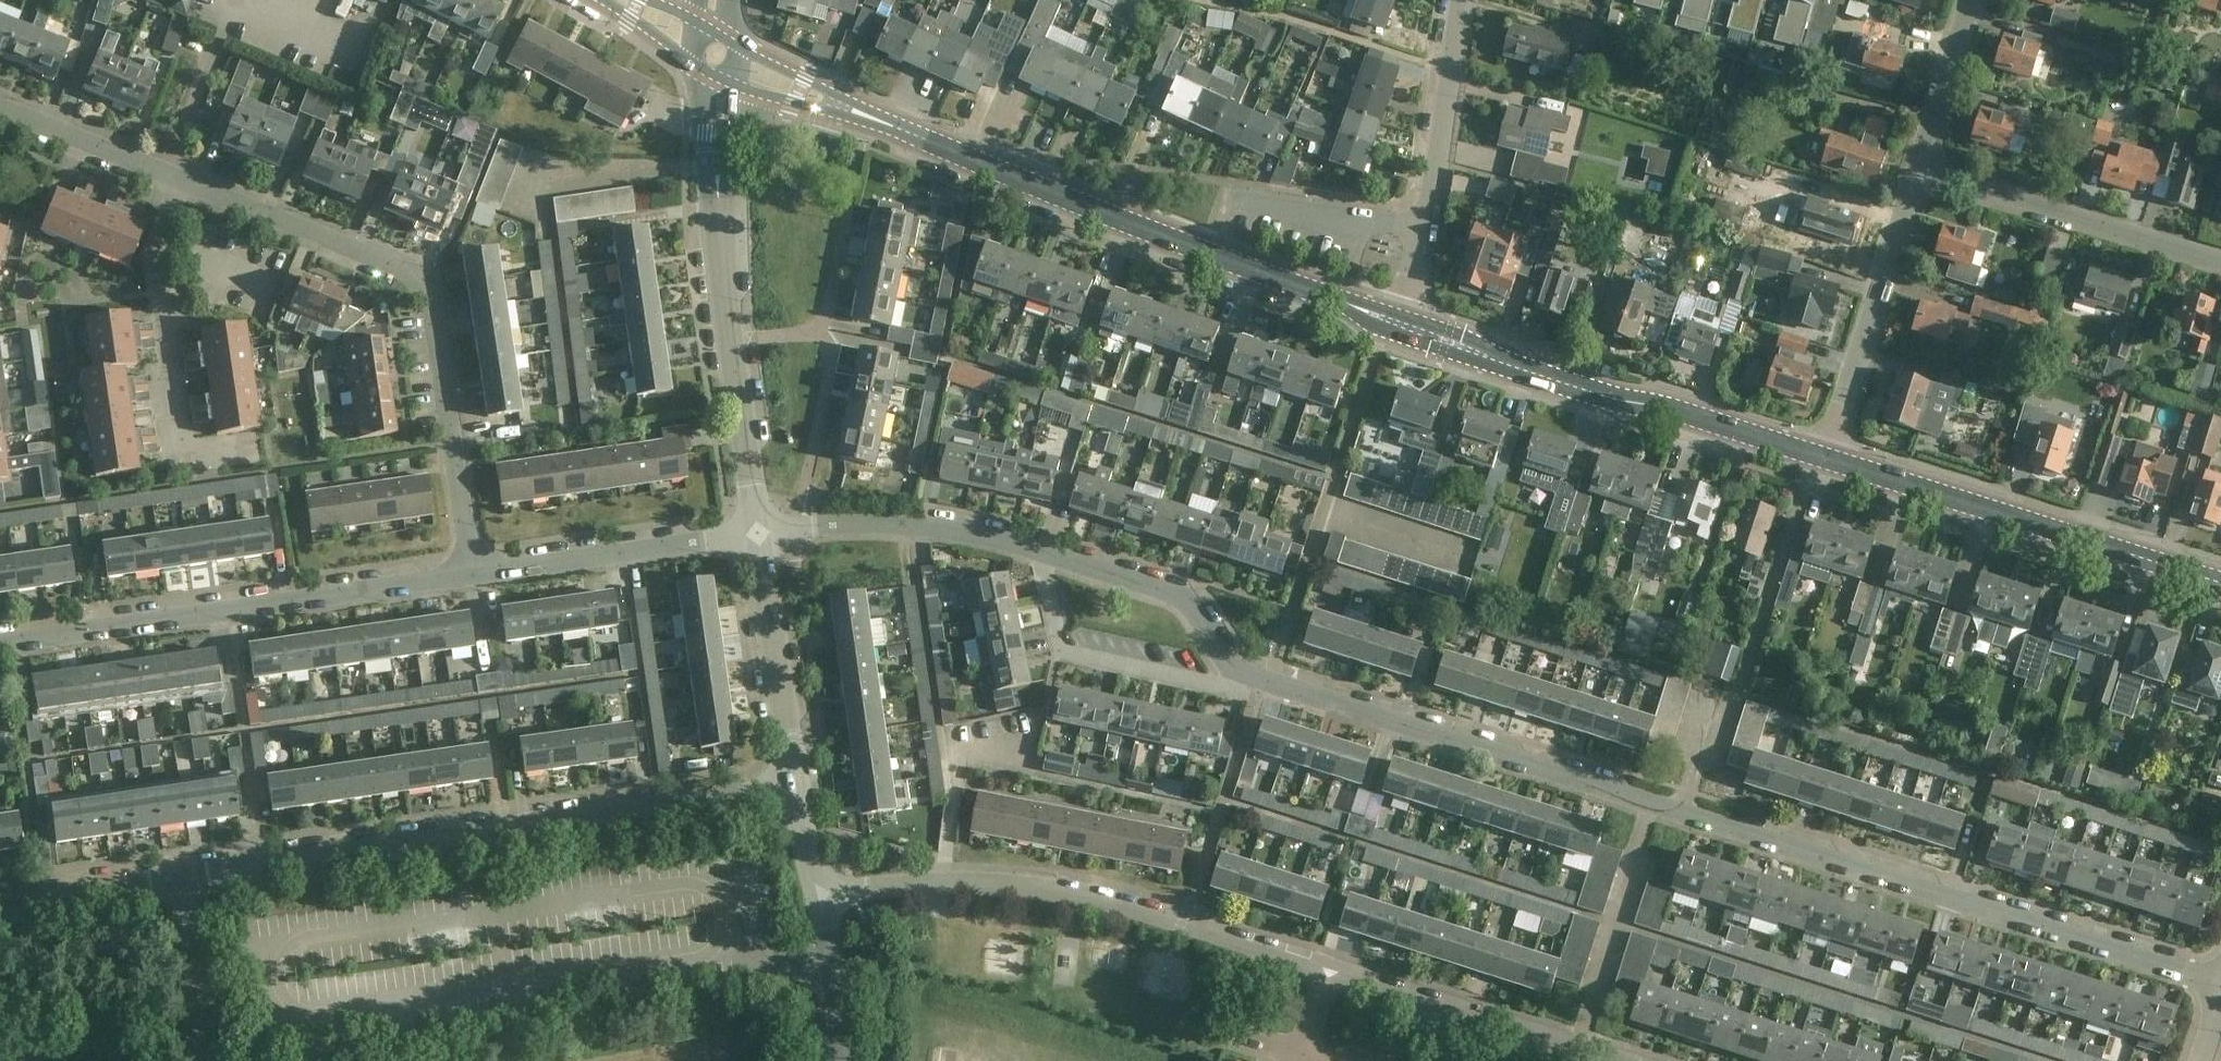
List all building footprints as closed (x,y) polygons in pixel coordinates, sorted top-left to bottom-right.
[(92,23),(106,27),(114,0),(99,0),(92,23)] [(169,13),(186,20),(192,0),(173,0),(169,13)] [(446,0),(403,0),(396,23),(407,27),(411,17),(432,27),(446,0)] [(432,27),(427,40),(439,45),(450,23),(464,29),(478,0),(446,0),(432,27)] [(479,0),(478,0),(464,29),(488,41),(502,11),(479,0)] [(847,0),(785,0),(782,11),(813,19),(817,6),(854,17),(858,3),(848,0),(847,0)] [(866,5),(879,9),(883,0),(868,0),(866,5)] [(896,0),(884,0),(877,15),(887,20),(896,0)] [(1021,45),(1029,49),(1036,34),(1047,39),(1052,27),(1062,5),(1052,1),(1052,0),(1041,0),(1030,25),(1028,30),(1021,45)] [(1115,9),(1119,0),(1094,0),(1115,9)] [(1381,0),(1361,0),(1355,20),(1385,31),(1394,5),(1381,0)] [(1664,0),(1636,0),(1634,5),(1661,12),(1664,0)] [(1714,0),(1686,0),(1681,17),(1708,24),(1714,0)] [(1764,0),(1741,0),(1739,6),(1734,5),(1728,30),(1754,36),(1764,0)] [(1814,0),(1791,0),(1786,19),(1781,17),(1774,42),(1801,49),(1814,0)] [(1807,31),(1832,38),(1843,0),(1816,0),(1807,31)] [(1887,2),(1918,13),(1923,0),(1888,0),(1887,2)] [(2028,0),(2023,16),(2063,30),(2068,14),(2028,0)] [(2198,6),(2197,9),(2220,16),(2220,0),(2200,0),(2198,6)] [(1157,4),(1149,1),(1146,10),(1154,13),(1157,4)] [(15,27),(21,14),(0,6),(0,61),(1,62),(15,27)] [(1207,12),(1196,6),(1190,19),(1202,24),(1207,12)] [(1621,12),(1612,10),(1608,23),(1617,25),(1621,12)] [(926,15),(918,32),(905,61),(929,72),(942,43),(955,16),(944,11),(940,21),(926,15)] [(862,13),(853,33),(866,38),(874,18),(862,13)] [(1256,42),(1264,24),(1243,14),(1235,33),(1256,42)] [(15,27),(1,62),(28,72),(42,37),(49,19),(38,15),(31,33),(15,27)] [(942,43),(929,72),(954,83),(967,54),(953,48),(965,21),(955,16),(942,43)] [(173,17),(162,53),(174,56),(185,21),(173,17)] [(905,61),(918,32),(893,21),(880,50),(905,61)] [(1569,41),(1562,39),(1558,54),(1567,57),(1569,51),(1592,56),(1599,28),(1575,22),(1569,41)] [(536,74),(555,38),(529,24),(508,65),(521,72),(524,67),(536,74)] [(1264,24),(1256,42),(1253,50),(1268,57),(1279,30),(1264,24)] [(1657,25),(1654,37),(1668,41),(1671,29),(1657,25)] [(1159,57),(1149,79),(1160,84),(1183,33),(1170,27),(1156,56),(1159,57)] [(1558,54),(1562,39),(1562,36),(1542,30),(1541,35),(1512,27),(1505,56),(1563,71),(1567,57),(1558,54)] [(2061,31),(2056,45),(2116,63),(2120,50),(2061,31)] [(1998,51),(1994,64),(1998,65),(1997,68),(2031,78),(2040,50),(2038,49),(2042,39),(2025,33),(2022,44),(2006,39),(2002,53),(1998,51)] [(111,105),(126,68),(110,61),(114,51),(119,39),(108,34),(83,94),(111,105)] [(1021,45),(1009,72),(1024,79),(1023,80),(1048,92),(1061,63),(1068,48),(1047,39),(1036,34),(1029,49),(1021,45)] [(1707,36),(1703,49),(1717,53),(1720,39),(1707,36)] [(1859,36),(1850,65),(1897,79),(1906,50),(1859,36)] [(78,52),(42,37),(28,72),(54,83),(58,72),(70,77),(78,52)] [(555,38),(536,74),(561,87),(580,51),(555,38)] [(484,43),(470,72),(485,80),(498,50),(484,43)] [(1061,63),(1048,92),(1072,103),(1086,74),(1090,64),(1098,47),(1088,43),(1083,54),(1068,48),(1061,63)] [(1086,74),(1072,103),(1097,114),(1110,85),(1118,68),(1103,62),(1108,51),(1098,47),(1090,64),(1086,74)] [(1359,87),(1390,97),(1399,71),(1387,67),(1391,56),(1369,48),(1365,59),(1368,61),(1363,75),(1337,66),(1337,67),(1320,62),(1317,72),(1333,77),(1359,87)] [(1753,65),(1757,50),(1751,49),(1747,63),(1753,65)] [(608,65),(580,51),(561,87),(589,101),(608,65)] [(992,65),(967,54),(954,83),(979,94),(992,65)] [(2144,59),(2127,55),(2123,68),(2140,72),(2144,59)] [(258,64),(242,57),(230,87),(246,93),(258,64)] [(126,68),(111,105),(139,117),(159,69),(146,63),(141,74),(126,68)] [(608,65),(589,101),(584,111),(620,130),(637,98),(643,101),(652,84),(630,73),(629,76),(608,65)] [(399,86),(403,76),(392,72),(393,70),(386,66),(381,79),(399,86)] [(1733,97),(1741,70),(1730,66),(1721,93),(1733,97)] [(2205,84),(2220,88),(2220,75),(2208,71),(2205,84)] [(2005,73),(2000,91),(2041,103),(2046,86),(2005,73)] [(1204,93),(1189,127),(1213,138),(1229,104),(1240,79),(1231,75),(1219,100),(1204,93)] [(403,76),(399,86),(417,94),(422,83),(403,76)] [(1390,97),(1359,87),(1333,77),(1329,90),(1355,99),(1351,112),(1381,122),(1390,97)] [(1907,98),(1909,83),(1872,77),(1870,92),(1907,98)] [(1229,104),(1213,138),(1237,149),(1253,116),(1239,109),(1251,84),(1240,79),(1229,104)] [(1189,127),(1204,93),(1179,82),(1164,116),(1189,127)] [(313,121),(325,90),(311,84),(298,115),(313,121)] [(1110,85),(1097,114),(1122,125),(1135,96),(1138,89),(1125,84),(1123,90),(1110,85)] [(2201,99),(2220,104),(2220,88),(2205,84),(2201,99)] [(1757,87),(1753,89),(1751,95),(1754,99),(1764,101),(1768,100),(1770,94),(1767,90),(1757,87)] [(339,95),(325,90),(313,121),(326,126),(339,95)] [(404,129),(415,101),(399,94),(388,123),(404,129)] [(415,101),(404,129),(418,135),(429,106),(415,101)] [(250,161),(265,124),(251,118),(255,107),(242,102),(223,150),(250,161)] [(1975,125),(1971,137),(1975,138),(1974,141),(1992,146),(1991,150),(2002,154),(2003,150),(2008,151),(2013,133),(2027,138),(2034,117),(2003,107),(1999,117),(1983,112),(1979,126),(1975,125)] [(1333,118),(1308,109),(1303,123),(1328,132),(1333,118)] [(1500,146),(1518,151),(1531,155),(1533,149),(1546,153),(1553,129),(1567,133),(1569,124),(1570,120),(1543,112),(1542,117),(1510,109),(1507,117),(1500,146)] [(1302,114),(1293,110),(1287,121),(1268,112),(1265,121),(1282,129),(1293,134),(1302,114)] [(1351,112),(1342,137),(1373,148),(1381,122),(1351,112)] [(2066,113),(2062,128),(2080,133),(2093,138),(2098,123),(2066,113)] [(1253,116),(1237,149),(1267,163),(1282,129),(1265,121),(1253,116)] [(1833,133),(1822,167),(1875,183),(1886,150),(1879,147),(1882,139),(1884,139),(1889,123),(1870,117),(1865,133),(1866,134),(1864,142),(1833,133)] [(279,130),(265,124),(250,161),(277,172),(296,124),(283,119),(279,130)] [(2093,138),(2092,141),(2108,147),(2115,125),(2099,120),(2099,121),(2098,123),(2093,138)] [(1323,159),(1333,163),(1364,174),(1373,148),(1342,137),(1328,132),(1313,127),(1313,129),(1298,124),(1294,136),(1327,147),(1323,159)] [(482,126),(471,156),(486,162),(497,131),(482,126)] [(2080,133),(2073,154),(2088,158),(2092,141),(2093,138),(2080,133)] [(331,193),(345,156),(331,151),(336,140),(323,134),(303,182),(331,193)] [(523,151),(500,142),(496,154),(518,163),(523,151)] [(2163,157),(2158,175),(2172,180),(2166,201),(2192,209),(2203,171),(2193,168),(2198,153),(2167,143),(2163,157)] [(2095,152),(2091,165),(2105,169),(2101,182),(2133,192),(2137,179),(2155,185),(2158,175),(2163,157),(2123,145),(2118,162),(2113,160),(2114,158),(2095,152)] [(345,156),(331,193),(357,204),(377,156),(364,151),(360,162),(345,156)] [(1727,165),(1735,168),(1754,174),(1761,176),(1765,163),(1731,152),(1727,165)] [(518,163),(496,154),(491,167),(513,175),(518,163)] [(1278,184),(1290,186),(1300,159),(1288,155),(1283,169),(1279,167),(1272,184),(1278,184)] [(413,225),(427,188),(432,175),(417,169),(419,165),(416,159),(409,156),(386,214),(413,225)] [(1569,170),(1544,164),(1540,181),(1564,187),(1569,170)] [(513,175),(491,167),(486,179),(508,188),(513,175)] [(508,188),(486,179),(481,191),(503,200),(508,188)] [(80,180),(72,200),(87,206),(95,187),(96,186),(95,186),(94,187),(90,186),(89,183),(80,180)] [(1493,181),(1487,197),(1512,205),(1517,189),(1493,181)] [(427,188),(413,225),(439,235),(458,188),(445,183),(441,193),(427,188)] [(616,191),(619,215),(635,213),(632,189),(616,191)] [(503,200),(481,191),(476,203),(498,212),(503,200)] [(616,191),(600,193),(604,217),(619,215),(616,191)] [(111,192),(103,212),(115,217),(123,199),(121,198),(120,196),(111,192)] [(600,193),(584,196),(588,220),(604,217),(600,193)] [(87,206),(72,200),(57,194),(41,234),(128,270),(145,229),(128,222),(115,217),(103,212),(87,206)] [(1745,203),(1726,197),(1720,195),(1714,213),(1745,223),(1750,205),(1745,203)] [(584,196),(569,198),(572,222),(588,220),(584,196)] [(1831,203),(1811,197),(1800,231),(1839,243),(1840,240),(1853,244),(1861,217),(1829,208),(1831,203)] [(572,222),(569,198),(566,198),(553,200),(556,224),(570,222),(572,222)] [(1580,214),(1599,217),(1601,202),(1557,198),(1556,208),(1580,210),(1580,214)] [(125,200),(123,199),(115,217),(128,222),(136,202),(127,199),(125,200)] [(872,240),(908,248),(916,249),(923,218),(905,214),(906,207),(880,201),(872,240)] [(1616,203),(1609,227),(1602,246),(1619,251),(1637,257),(1650,212),(1634,208),(1632,207),(1616,203)] [(1509,215),(1485,207),(1482,216),(1481,216),(1461,274),(1464,276),(1463,281),(1481,288),(1483,282),(1487,283),(1507,225),(1506,224),(1509,215)] [(1530,233),(1507,225),(1487,283),(1490,284),(1488,289),(1506,295),(1511,292),(1526,248),(1536,251),(1545,227),(1533,223),(1530,233)] [(947,256),(959,258),(965,230),(948,227),(943,254),(947,255),(947,256)] [(1981,270),(1971,266),(1973,259),(1976,250),(1987,253),(1992,236),(1975,231),(1973,236),(1947,227),(1942,241),(1938,240),(1935,252),(1939,253),(1938,256),(1946,259),(1952,261),(1947,278),(1976,287),(1981,270)] [(9,232),(0,230),(0,266),(9,232)] [(617,263),(650,258),(646,231),(613,235),(617,263)] [(1000,304),(1017,252),(972,237),(968,261),(962,292),(1000,304)] [(872,240),(867,267),(903,274),(908,248),(872,240)] [(576,268),(572,241),(559,243),(562,270),(576,268)] [(540,270),(554,267),(551,242),(537,243),(540,270)] [(1762,248),(1757,266),(1779,272),(1787,274),(1792,257),(1762,248)] [(2069,254),(2049,248),(2041,274),(2062,280),(2069,254)] [(1543,249),(1534,277),(1544,281),(1536,307),(1566,317),(1579,275),(1550,265),(1554,253),(1543,249)] [(467,281),(499,276),(495,251),(463,256),(467,281)] [(1017,252),(1000,304),(1008,307),(1013,295),(1030,300),(1043,261),(1017,252)] [(947,256),(942,282),(953,285),(959,258),(947,256)] [(654,283),(650,258),(617,263),(621,287),(654,283)] [(1069,269),(1043,261),(1030,300),(1056,309),(1069,269)] [(557,296),(554,267),(540,270),(543,298),(557,296)] [(867,267),(861,294),(897,301),(903,274),(867,267)] [(576,268),(562,270),(565,295),(579,293),(576,268)] [(1069,269),(1056,309),(1053,319),(1061,322),(1065,312),(1066,312),(1067,316),(1076,319),(1080,317),(1082,317),(1095,278),(1069,269)] [(2075,279),(2070,298),(2123,314),(2133,281),(2092,269),(2088,283),(2075,279)] [(1737,273),(1728,299),(1744,305),(1752,278),(1737,273)] [(499,276),(467,281),(471,309),(504,304),(499,276)] [(1797,276),(1789,303),(1831,315),(1839,288),(1797,276)] [(1674,315),(1679,301),(1616,279),(1604,311),(1608,312),(1603,328),(1634,339),(1639,323),(1644,310),(1672,320),(1674,315)] [(311,325),(326,289),(303,280),(294,301),(288,315),(300,320),(297,330),(306,334),(310,324),(311,325)] [(942,282),(936,309),(948,311),(953,285),(942,282)] [(657,309),(654,283),(621,287),(625,314),(657,309)] [(347,298),(326,289),(311,325),(341,337),(365,319),(365,318),(343,308),(347,298)] [(582,320),(579,293),(565,295),(568,322),(582,320)] [(897,301),(861,294),(856,320),(892,327),(897,301)] [(1130,339),(1141,304),(1114,295),(1103,330),(1130,339)] [(560,322),(557,296),(543,298),(547,324),(560,322)] [(2008,324),(2013,307),(1977,296),(1971,313),(2008,324)] [(2178,311),(2171,332),(2196,340),(2193,351),(2205,355),(2208,343),(2210,344),(2215,327),(2209,325),(2214,305),(2187,297),(2182,313),(2178,311)] [(2030,312),(2050,318),(2054,304),(2034,298),(2030,312)] [(1675,318),(1665,347),(1679,352),(1677,355),(1708,366),(1720,333),(1719,333),(1723,321),(1724,321),(1727,312),(1696,301),(1693,310),(1694,311),(1690,323),(1675,318)] [(1923,302),(1914,330),(1948,340),(1952,327),(1966,331),(1971,316),(1956,312),(1957,310),(1941,305),(1940,307),(1923,302)] [(504,304),(471,309),(475,336),(508,330),(504,304)] [(1141,304),(1130,339),(1156,347),(1168,312),(1141,304)] [(662,338),(657,309),(625,314),(629,343),(662,338)] [(948,311),(936,309),(931,333),(943,335),(948,311)] [(138,471),(138,469),(137,458),(133,432),(129,405),(125,379),(124,368),(137,366),(135,352),(131,326),(129,312),(85,318),(93,371),(80,373),(95,477),(138,471)] [(1168,312),(1156,347),(1182,356),(1194,321),(1168,312)] [(365,319),(341,337),(343,338),(346,359),(335,361),(337,369),(347,368),(385,362),(382,342),(356,345),(353,329),(364,321),(365,319)] [(1027,330),(1052,336),(1054,325),(1030,319),(1027,330)] [(1740,319),(1734,336),(1743,339),(1745,332),(1754,335),(1757,325),(1740,319)] [(585,349),(582,320),(568,322),(571,350),(585,349)] [(2109,353),(2111,354),(2125,358),(2127,359),(2138,326),(2119,320),(2109,353)] [(1194,321),(1182,356),(1209,365),(1220,330),(1194,321)] [(560,322),(547,324),(550,349),(563,347),(560,322)] [(153,332),(152,323),(137,325),(139,336),(152,334),(153,332)] [(204,344),(208,370),(211,396),(215,422),(217,434),(233,432),(256,429),(257,429),(261,428),(260,426),(246,324),(204,330),(202,330),(204,344)] [(915,329),(911,347),(939,353),(943,335),(931,333),(915,329)] [(512,355),(508,330),(475,336),(479,360),(512,355)] [(1767,375),(1764,384),(1770,386),(1768,391),(1806,403),(1818,364),(1796,357),(1798,351),(1808,354),(1812,342),(1782,332),(1778,345),(1783,346),(1773,377),(1767,375)] [(140,340),(141,351),(156,349),(154,340),(153,338),(140,340)] [(665,364),(662,338),(629,343),(633,369),(665,364)] [(1257,384),(1269,349),(1241,340),(1223,394),(1235,398),(1242,379),(1257,384)] [(197,345),(183,347),(184,355),(186,356),(198,355),(197,345)] [(39,346),(23,348),(25,358),(41,356),(39,346)] [(563,347),(550,349),(553,376),(566,374),(563,347)] [(939,353),(911,347),(908,360),(936,366),(939,353)] [(293,371),(301,352),(289,348),(285,360),(286,372),(293,371)] [(588,375),(585,349),(571,350),(574,377),(588,375)] [(1011,358),(997,353),(985,349),(981,362),(1007,371),(1011,358)] [(1269,349),(1257,384),(1252,402),(1262,405),(1268,388),(1283,393),(1294,358),(1269,349)] [(287,355),(276,350),(278,373),(286,372),(285,360),(287,355)] [(309,356),(301,352),(293,371),(305,369),(309,356)] [(864,352),(858,378),(894,386),(900,359),(864,352)] [(512,355),(479,360),(483,387),(516,382),(512,355)] [(1071,391),(1081,360),(1064,355),(1054,385),(1071,391)] [(41,356),(25,358),(26,370),(42,367),(41,356)] [(2119,382),(2126,361),(2111,356),(2104,377),(2119,382)] [(1011,358),(1007,371),(1032,379),(1037,367),(1011,358)] [(1320,366),(1294,358),(1283,393),(1309,402),(1320,366)] [(185,363),(187,373),(200,371),(199,360),(186,362),(185,363)] [(1081,360),(1071,391),(1082,395),(1092,364),(1081,360)] [(2216,364),(2202,360),(2191,395),(2205,399),(2216,364)] [(385,362),(347,368),(351,391),(388,385),(385,362)] [(665,364),(633,369),(637,398),(670,393),(665,364)] [(1320,366),(1309,402),(1335,410),(1347,375),(1320,366)] [(991,388),(994,376),(967,368),(963,380),(991,389),(991,388)] [(566,374),(553,376),(557,407),(570,406),(566,374)] [(1925,414),(1934,385),(1900,374),(1886,420),(1921,431),(1939,437),(1944,420),(1925,414)] [(1943,374),(1939,387),(1935,402),(1949,406),(1959,409),(1961,402),(1967,383),(1967,381),(1943,374)] [(592,404),(588,375),(574,377),(578,406),(592,404)] [(132,378),(134,389),(147,387),(148,386),(147,376),(132,378)] [(1020,384),(994,376),(991,388),(991,389),(1017,397),(1020,384)] [(1738,393),(1731,377),(1721,382),(1729,398),(1738,393)] [(894,386),(858,378),(853,404),(889,412),(894,386)] [(521,413),(516,382),(483,387),(488,418),(521,413)] [(1046,393),(1020,384),(1017,397),(1042,405),(1043,402),(1046,393)] [(1200,384),(1193,404),(1185,428),(1199,432),(1208,406),(1213,389),(1200,384)] [(2121,384),(2106,431),(2116,435),(2131,387),(2121,384)] [(388,385),(351,391),(353,406),(342,408),(344,416),(392,408),(388,385)] [(2210,401),(2220,404),(2220,387),(2214,385),(2210,401)] [(315,396),(329,394),(328,386),(314,388),(315,396)] [(0,388),(0,412),(10,411),(6,387),(0,388)] [(1135,412),(1139,399),(1113,390),(1109,403),(1135,412)] [(1401,391),(1390,426),(1405,430),(1400,445),(1425,453),(1419,470),(1437,476),(1444,454),(1448,442),(1431,437),(1442,404),(1401,391)] [(135,394),(136,404),(150,402),(149,393),(147,392),(135,394)] [(919,419),(933,422),(939,395),(925,392),(919,419)] [(1043,402),(1042,405),(1077,416),(1072,428),(1085,433),(1093,407),(1046,393),(1043,402)] [(329,394),(315,396),(317,408),(331,406),(329,394)] [(1169,396),(1165,407),(1161,420),(1185,428),(1193,404),(1169,396)] [(204,397),(191,399),(192,409),(194,410),(205,408),(204,397)] [(1165,407),(1139,399),(1135,412),(1161,420),(1165,407)] [(889,412),(853,404),(847,432),(883,439),(889,412)] [(1208,406),(1199,432),(1238,445),(1243,431),(1215,422),(1219,410),(1208,406)] [(1093,407),(1085,433),(1088,434),(1092,421),(1126,432),(1130,419),(1093,407)] [(392,408),(344,416),(345,427),(356,426),(358,439),(395,434),(392,408)] [(2190,408),(2186,423),(2197,426),(2201,412),(2190,408)] [(2191,451),(2212,458),(2220,429),(2220,415),(2204,410),(2191,451)] [(3,436),(13,434),(10,411),(0,412),(0,436),(3,436)] [(193,416),(194,425),(207,423),(206,413),(194,414),(193,416)] [(1500,455),(1509,426),(1469,413),(1464,429),(1453,426),(1444,454),(1456,458),(1456,459),(1485,469),(1490,452),(1500,455)] [(919,419),(914,446),(928,449),(933,422),(919,419)] [(1130,419),(1126,432),(1152,440),(1156,427),(1130,419)] [(2031,426),(2025,445),(2036,448),(2030,466),(2043,470),(2042,474),(2054,478),(2055,474),(2058,475),(2066,453),(2070,455),(2073,444),(2069,442),(2071,437),(2042,428),(2042,429),(2031,426)] [(1156,427),(1152,440),(1178,449),(1183,436),(1156,427)] [(647,445),(652,483),(687,478),(683,451),(691,450),(688,428),(662,432),(664,443),(647,445)] [(154,429),(139,431),(141,442),(154,440),(156,438),(154,429)] [(1268,439),(1243,431),(1238,445),(1263,453),(1268,439)] [(2116,435),(2106,431),(2090,482),(2108,487),(2124,437),(2116,435)] [(883,439),(847,432),(841,461),(877,468),(883,439)] [(1566,481),(1573,458),(1577,447),(1537,433),(1526,468),(1521,482),(1557,494),(1546,529),(1564,535),(1567,528),(1569,520),(1578,493),(1580,486),(1566,481)] [(1118,456),(1124,438),(1112,434),(1106,452),(1118,456)] [(1209,444),(1183,436),(1178,449),(1205,457),(1209,444)] [(1009,438),(1007,447),(997,494),(1024,499),(1034,451),(1015,447),(1016,439),(1009,438)] [(1294,448),(1268,439),(1263,453),(1290,461),(1294,448)] [(1296,443),(1294,448),(1290,461),(1290,462),(1326,473),(1332,455),(1296,443)] [(1924,466),(1930,446),(1921,443),(1915,464),(1924,466)] [(1956,443),(1953,454),(1974,460),(1977,449),(1956,443)] [(142,446),(143,457),(158,455),(157,445),(155,444),(142,446)] [(978,451),(971,488),(997,494),(1007,447),(993,444),(991,454),(978,451)] [(1236,453),(1209,444),(1205,457),(1232,465),(1236,453)] [(2144,504),(2145,501),(2148,503),(2153,488),(2165,492),(2174,465),(2161,461),(2164,452),(2138,444),(2132,461),(2129,460),(2119,493),(2133,498),(2133,500),(2144,504)] [(42,454),(41,445),(27,446),(29,456),(42,454)] [(647,445),(617,449),(622,488),(652,483),(647,445)] [(928,449),(914,446),(909,471),(923,474),(928,449)] [(971,488),(978,451),(951,446),(943,483),(971,488)] [(617,449),(587,454),(593,492),(622,488),(617,449)] [(1034,451),(1024,499),(1052,505),(1062,456),(1034,451)] [(0,460),(0,484),(1,484),(11,482),(10,471),(39,467),(44,500),(59,497),(55,467),(53,453),(42,454),(29,456),(7,459),(0,460)] [(1236,453),(1232,465),(1257,473),(1261,461),(1236,453)] [(587,454),(556,459),(562,497),(593,492),(587,454)] [(1616,519),(1633,466),(1604,456),(1592,493),(1607,498),(1602,514),(1616,519)] [(562,497),(556,459),(527,463),(533,501),(562,497)] [(1489,483),(1503,488),(1510,464),(1497,460),(1489,483)] [(1261,461),(1257,473),(1283,482),(1288,469),(1261,461)] [(533,501),(527,463),(497,467),(502,505),(533,501)] [(1364,464),(1359,477),(1365,478),(1373,481),(1377,468),(1364,464)] [(1633,466),(1616,519),(1627,523),(1633,506),(1651,512),(1663,476),(1633,466)] [(1099,519),(1109,484),(1113,472),(1098,467),(1095,479),(1082,475),(1071,510),(1099,519)] [(1326,481),(1288,469),(1283,482),(1322,494),(1326,481)] [(1437,476),(1419,470),(1412,494),(1417,495),(1428,499),(1429,499),(1437,476)] [(1364,480),(1352,475),(1344,498),(1357,502),(1364,480)] [(262,491),(260,478),(234,482),(236,495),(262,491)] [(426,478),(398,482),(404,520),(432,515),(426,478)] [(1357,502),(1370,506),(1377,484),(1364,480),(1357,502)] [(11,482),(1,484),(4,499),(13,497),(11,482)] [(234,482),(208,485),(210,499),(236,495),(234,482)] [(404,520),(398,482),(369,486),(375,524),(404,520)] [(1503,488),(1489,483),(1478,517),(1479,517),(1491,521),(1503,488)] [(2190,517),(2204,522),(2204,524),(2215,528),(2216,525),(2220,526),(2220,522),(2220,490),(2201,483),(2190,517)] [(1109,484),(1099,519),(1125,527),(1136,492),(1109,484)] [(1136,492),(1125,527),(1151,536),(1162,501),(1166,488),(1152,484),(1148,496),(1136,492)] [(1370,506),(1383,511),(1391,488),(1377,484),(1370,506)] [(1689,484),(1677,518),(1694,524),(1690,535),(1707,540),(1722,495),(1689,484)] [(210,499),(208,485),(179,490),(181,503),(210,499)] [(375,524),(369,486),(339,491),(344,529),(375,524)] [(1383,511),(1396,515),(1404,492),(1391,488),(1383,511)] [(179,490),(153,493),(155,507),(181,503),(179,490)] [(344,529),(339,491),(307,496),(312,534),(344,529)] [(1579,491),(1570,519),(1568,526),(1581,530),(1592,496),(1579,491)] [(1409,519),(1417,497),(1404,492),(1396,515),(1409,519)] [(155,507),(153,493),(125,497),(127,511),(155,507)] [(127,511),(125,497),(96,502),(98,515),(127,511)] [(1409,519),(1421,523),(1428,500),(1417,497),(1409,519)] [(1433,527),(1441,504),(1428,500),(1421,523),(1433,527)] [(1162,501),(1151,536),(1177,544),(1188,509),(1162,501)] [(1748,554),(1759,558),(1775,512),(1747,503),(1732,549),(1748,554)] [(1433,527),(1447,532),(1454,509),(1441,504),(1433,527)] [(62,507),(35,511),(37,524),(64,520),(62,507)] [(1188,509),(1177,544),(1203,552),(1215,517),(1188,509)] [(1467,513),(1454,509),(1447,532),(1459,536),(1467,513)] [(37,524),(35,511),(9,514),(11,528),(37,524)] [(1244,513),(1241,526),(1230,561),(1256,569),(1267,534),(1271,522),(1244,513)] [(1472,540),(1479,517),(1478,517),(1467,513),(1459,536),(1472,540)] [(0,516),(0,530),(11,528),(9,514),(0,516)] [(1643,576),(1653,545),(1662,520),(1662,518),(1649,514),(1636,552),(1635,573),(1643,576)] [(1215,517),(1203,552),(1230,561),(1241,526),(1215,517)] [(1484,544),(1491,521),(1479,517),(1472,540),(1484,544)] [(1662,520),(1653,545),(1665,549),(1673,524),(1662,520)] [(267,523),(241,527),(245,560),(272,556),(267,523)] [(1803,564),(1790,560),(1781,590),(1781,591),(1777,606),(1776,608),(1789,613),(1801,575),(1829,584),(1833,571),(1834,571),(1846,534),(1816,525),(1803,564)] [(1506,530),(1494,526),(1487,548),(1499,552),(1506,530)] [(245,560),(241,527),(215,531),(219,564),(245,560)] [(215,531),(186,535),(191,568),(219,564),(215,531)] [(1306,546),(1267,534),(1256,569),(1283,578),(1286,567),(1298,571),(1306,546)] [(1324,560),(1338,564),(1346,541),(1347,539),(1332,534),(1324,560)] [(1846,534),(1834,571),(1862,580),(1874,543),(1846,534)] [(186,535),(160,539),(164,572),(191,568),(186,535)] [(160,539),(132,543),(137,576),(164,572),(160,539)] [(1338,564),(1352,569),(1359,546),(1346,541),(1338,564)] [(137,576),(132,543),(104,547),(109,580),(137,576)] [(1654,583),(1665,549),(1653,545),(1643,576),(1642,579),(1654,583)] [(1359,546),(1352,569),(1364,573),(1372,550),(1359,546)] [(1384,554),(1372,550),(1364,573),(1377,577),(1384,554)] [(1917,598),(1929,560),(1899,551),(1887,588),(1917,598)] [(69,552),(42,556),(46,589),(74,585),(69,552)] [(1384,554),(1377,577),(1389,581),(1397,558),(1384,554)] [(1759,558),(1748,554),(1740,579),(1751,583),(1747,596),(1760,600),(1764,588),(1771,566),(1758,562),(1759,558)] [(42,556),(15,560),(20,593),(46,589),(42,556)] [(1397,558),(1389,581),(1402,585),(1409,562),(1397,558)] [(15,560),(0,562),(0,596),(20,593),(15,560)] [(1929,560),(1917,598),(1945,607),(1957,569),(1929,560)] [(1422,566),(1409,562),(1402,585),(1414,589),(1422,566)] [(1414,589),(1427,593),(1434,570),(1422,566),(1414,589)] [(1330,571),(1326,582),(1342,587),(1344,588),(1353,591),(1357,578),(1331,569),(1330,571)] [(1434,570),(1427,593),(1439,597),(1447,574),(1434,570)] [(982,611),(1015,604),(1009,573),(964,582),(971,614),(982,611)] [(1447,574),(1439,597),(1452,600),(1459,578),(1447,574)] [(2000,624),(2012,586),(1982,577),(1970,614),(2000,624)] [(1357,578),(1353,591),(1377,599),(1381,586),(1357,578)] [(1459,578),(1452,600),(1464,604),(1472,582),(1459,578)] [(1866,615),(1875,586),(1862,582),(1853,610),(1866,615)] [(682,612),(715,607),(711,583),(679,587),(682,612)] [(1381,586),(1377,599),(1404,607),(1408,594),(1381,586)] [(1875,586),(1866,615),(1879,619),(1888,590),(1875,586)] [(2012,586),(2000,624),(1993,645),(2007,649),(2014,628),(2028,633),(2040,595),(2012,586)] [(906,616),(920,614),(916,589),(903,591),(906,616)] [(636,618),(650,616),(646,590),(632,592),(636,618)] [(929,621),(943,620),(939,592),(925,595),(929,621)] [(1408,594),(1404,607),(1431,616),(1435,603),(1408,594)] [(590,633),(617,629),(612,596),(586,600),(590,633)] [(837,625),(870,621),(866,596),(833,600),(837,625)] [(586,600),(558,604),(562,637),(590,633),(586,600)] [(1435,603),(1431,616),(1444,620),(1444,619),(1448,607),(1435,603)] [(2083,649),(2095,613),(2065,603),(2053,640),(2083,649)] [(558,604),(531,608),(536,641),(562,637),(558,604)] [(1015,604),(982,611),(988,638),(1020,631),(1015,604)] [(718,635),(715,607),(682,612),(686,639),(718,635)] [(536,641),(531,608),(503,612),(508,645),(536,641)] [(1950,640),(1958,613),(1944,609),(1935,635),(1950,640)] [(1484,633),(1488,621),(1461,612),(1457,625),(1484,633)] [(1627,635),(1653,644),(1661,621),(1634,612),(1627,635)] [(1958,613),(1950,640),(1946,653),(1958,657),(1970,617),(1958,613)] [(2111,659),(2123,622),(2095,613),(2083,649),(2076,672),(2090,677),(2097,655),(2111,659)] [(920,614),(906,616),(910,643),(924,641),(920,614)] [(1315,619),(1307,645),(1333,653),(1341,627),(1343,622),(1317,614),(1315,619)] [(650,616),(636,618),(640,646),(654,644),(650,616)] [(441,621),(446,655),(471,651),(467,618),(441,621)] [(946,647),(943,620),(929,621),(933,649),(946,647)] [(446,655),(441,621),(414,625),(419,659),(446,655)] [(870,621),(837,625),(840,652),(874,648),(870,621)] [(1514,629),(1488,621),(1484,633),(1510,642),(1514,629)] [(1341,627),(1333,653),(1358,661),(1366,635),(1368,630),(1343,622),(1341,627)] [(419,659),(414,625),(387,629),(391,663),(419,659)] [(1612,639),(1622,642),(1627,628),(1617,625),(1612,639)] [(2128,655),(2117,688),(2140,695),(2145,678),(2164,684),(2178,638),(2173,637),(2174,633),(2156,627),(2154,631),(2149,629),(2140,658),(2128,655)] [(391,663),(387,629),(360,633),(365,667),(391,663)] [(1539,638),(1514,629),(1510,642),(1535,650),(1539,638)] [(1366,635),(1358,661),(1384,670),(1393,643),(1394,638),(1368,630),(1366,635)] [(1020,631),(988,638),(993,664),(1026,657),(1020,631)] [(365,667),(360,633),(333,637),(338,671),(365,667)] [(722,662),(718,635),(686,639),(690,667),(722,662)] [(2028,678),(2040,640),(2027,636),(2015,674),(2028,678)] [(338,671),(333,637),(305,641),(310,675),(338,671)] [(1393,643),(1384,670),(1411,678),(1419,652),(1421,647),(1409,643),(1394,638),(1393,643)] [(1539,638),(1535,650),(1561,658),(1565,646),(1539,638)] [(2040,640),(2028,678),(2024,688),(2037,693),(2053,644),(2040,640)] [(305,641),(278,645),(282,679),(310,675),(305,641)] [(927,668),(924,641),(910,643),(912,653),(913,660),(914,670),(927,668)] [(910,643),(886,646),(887,654),(888,657),(903,655),(912,653),(910,643)] [(657,671),(654,644),(640,646),(644,673),(657,671)] [(2202,696),(2219,701),(2220,694),(2220,648),(2210,644),(2209,648),(2204,646),(2202,652),(2195,675),(2182,671),(2172,705),(2197,713),(2202,696)] [(282,679),(278,645),(249,649),(254,683),(282,679)] [(1565,646),(1561,658),(1588,667),(1591,655),(1565,646)] [(946,647),(933,649),(937,676),(950,674),(946,647)] [(877,675),(874,648),(840,652),(844,680),(877,675)] [(476,651),(457,656),(460,669),(479,665),(476,651)] [(1739,657),(1721,651),(1712,679),(1730,684),(1739,657)] [(217,688),(219,688),(214,654),(31,681),(35,713),(24,715),(28,745),(41,743),(40,737),(41,737),(38,719),(217,693),(217,688)] [(1438,688),(1464,696),(1474,665),(1475,661),(1464,658),(1463,661),(1448,656),(1438,688)] [(1026,657),(993,664),(999,694),(1018,689),(1032,686),(1026,657)] [(622,660),(595,664),(596,677),(637,671),(635,658),(622,660)] [(2109,660),(2096,700),(2110,705),(2123,665),(2109,660)] [(726,689),(722,662),(690,667),(694,694),(726,689)] [(1642,671),(1616,663),(1613,675),(1639,683),(1642,671)] [(595,664),(567,668),(568,681),(596,677),(595,664)] [(1500,673),(1474,665),(1464,696),(1490,705),(1500,673)] [(568,681),(567,668),(540,672),(542,685),(568,681)] [(927,668),(914,670),(918,695),(931,694),(927,668)] [(500,673),(501,674),(503,690),(515,688),(513,671),(500,673)] [(661,698),(657,671),(644,673),(648,700),(661,698)] [(1642,671),(1639,683),(1665,691),(1668,679),(1642,671)] [(1526,681),(1500,673),(1490,705),(1516,713),(1526,681)] [(503,690),(501,674),(476,678),(475,681),(477,694),(503,690)] [(950,674),(937,676),(941,701),(954,699),(950,674)] [(877,675),(844,680),(848,705),(881,701),(877,675)] [(635,679),(598,684),(599,698),(638,692),(635,679)] [(1668,679),(1665,691),(1687,698),(1691,686),(1668,679)] [(477,694),(475,681),(450,685),(452,698),(477,694)] [(1541,721),(1551,689),(1526,681),(1516,713),(1541,721)] [(599,698),(598,684),(569,689),(571,702),(599,698)] [(450,685),(423,689),(425,702),(452,698),(450,685)] [(230,687),(219,688),(217,688),(217,693),(221,718),(234,716),(230,687)] [(423,689),(395,693),(397,706),(425,702),(423,689)] [(569,689),(543,692),(545,706),(571,702),(569,689)] [(730,716),(726,689),(694,694),(697,720),(730,716)] [(1018,689),(999,694),(995,694),(999,713),(1022,709),(1018,689)] [(1578,697),(1551,689),(1541,721),(1568,729),(1578,697)] [(1083,729),(1090,696),(1063,690),(1056,723),(1083,729)] [(1665,691),(1661,703),(1683,710),(1687,698),(1665,691)] [(545,706),(543,692),(515,696),(517,710),(545,706)] [(395,693),(369,696),(371,710),(397,706),(395,693)] [(931,694),(918,695),(922,723),(935,721),(933,705),(931,694)] [(371,710),(369,696),(342,700),(344,714),(371,710)] [(497,699),(500,720),(501,723),(518,721),(517,710),(515,696),(497,699)] [(1090,696),(1083,729),(1082,735),(1093,737),(1094,731),(1110,734),(1117,702),(1090,696)] [(316,718),(314,704),(313,697),(285,700),(288,722),(316,718)] [(1568,729),(1593,737),(1603,705),(1578,697),(1568,729)] [(665,725),(661,698),(648,700),(651,727),(665,725)] [(497,699),(479,702),(481,716),(482,722),(500,720),(497,699)] [(890,699),(881,701),(848,705),(852,732),(885,728),(884,725),(893,724),(890,699)] [(954,699),(941,701),(941,704),(941,703),(945,727),(952,726),(958,726),(955,702),(954,702),(954,699)] [(288,722),(285,700),(286,708),(259,712),(261,726),(288,722)] [(342,700),(314,704),(316,718),(344,714),(342,700)] [(479,702),(453,705),(455,719),(481,716),(479,702)] [(1144,708),(1117,702),(1110,734),(1137,740),(1144,708)] [(1683,710),(1661,703),(1657,716),(1680,723),(1683,710)] [(1748,704),(1745,716),(1767,723),(1770,711),(1748,704)] [(453,705),(426,709),(428,723),(455,719),(453,705)] [(1629,714),(1603,705),(1593,737),(1619,745),(1629,714)] [(1171,713),(1144,708),(1137,740),(1164,746),(1171,713)] [(428,723),(426,709),(398,713),(400,727),(428,723)] [(1767,723),(1793,731),(1797,720),(1770,711),(1767,723)] [(198,713),(201,733),(209,732),(206,712),(198,713)] [(201,733),(198,713),(189,714),(192,734),(201,733)] [(398,713),(372,717),(373,731),(400,727),(398,713)] [(1198,719),(1171,713),(1164,746),(1191,752),(1198,719)] [(1619,745),(1645,754),(1649,741),(1650,738),(1653,728),(1655,722),(1629,714),(1619,745)] [(730,716),(697,720),(701,751),(734,747),(730,716)] [(1657,716),(1655,722),(1653,728),(1676,735),(1680,723),(1657,716)] [(1767,723),(1745,716),(1741,728),(1763,735),(1767,723)] [(373,731),(372,717),(345,721),(346,735),(373,731)] [(146,719),(149,739),(157,738),(155,718),(146,719)] [(146,719),(138,721),(140,741),(149,739),(146,719)] [(1225,725),(1198,719),(1191,752),(1218,758),(1225,725)] [(1823,728),(1797,720),(1793,731),(1819,739),(1823,728)] [(346,735),(345,721),(317,725),(319,739),(346,735)] [(935,721),(922,723),(926,750),(939,749),(935,721)] [(1284,762),(1294,730),(1267,722),(1257,753),(1284,762)] [(319,739),(317,725),(289,729),(291,742),(319,739)] [(669,752),(665,725),(651,727),(656,757),(669,755),(669,752)] [(94,727),(96,747),(105,746),(102,726),(94,727)] [(94,727),(85,729),(88,748),(96,747),(94,727)] [(604,732),(608,765),(635,761),(630,728),(604,732)] [(889,756),(885,728),(852,732),(856,760),(889,756)] [(1650,738),(1649,741),(1672,749),(1672,748),(1676,735),(1653,728),(1650,738)] [(1763,735),(1741,728),(1737,741),(1759,748),(1763,735)] [(1823,728),(1819,739),(1844,747),(1848,735),(1823,728)] [(291,742),(289,729),(261,734),(263,746),(291,742)] [(1320,738),(1294,730),(1284,762),(1310,770),(1320,738)] [(604,732),(576,736),(580,769),(608,765),(604,732)] [(8,757),(5,735),(0,736),(0,758),(8,757)] [(1848,735),(1844,747),(1870,756),(1874,743),(1848,735)] [(49,736),(41,737),(40,737),(41,743),(43,758),(52,757),(49,736)] [(580,769),(576,736),(549,740),(553,773),(580,769)] [(201,738),(204,760),(213,759),(210,737),(201,738)] [(201,738),(192,740),(195,762),(204,760),(201,738)] [(1320,738),(1310,770),(1335,778),(1345,746),(1320,738)] [(553,773),(549,740),(521,744),(526,777),(553,773)] [(1759,748),(1737,741),(1733,753),(1756,760),(1757,754),(1759,748)] [(1900,751),(1874,743),(1870,756),(1896,764),(1900,751)] [(150,746),(153,768),(162,766),(159,744),(150,746)] [(153,768),(150,746),(141,747),(144,769),(153,768)] [(1371,755),(1345,746),(1335,778),(1361,786),(1371,755)] [(939,749),(926,750),(929,777),(943,775),(939,749)] [(209,783),(214,822),(238,819),(233,781),(244,779),(239,750),(226,752),(230,780),(209,783)] [(486,751),(460,754),(464,787),(491,783),(486,751)] [(1900,751),(1896,764),(1922,772),(1926,760),(1900,751)] [(2091,757),(2075,751),(2064,784),(2080,789),(2091,757)] [(107,752),(98,753),(101,775),(110,774),(107,752)] [(98,753),(89,754),(92,776),(101,775),(98,753)] [(1072,778),(1075,765),(1076,763),(1077,759),(1048,753),(1043,772),(1072,778)] [(1752,772),(1756,760),(1733,753),(1729,766),(1752,772)] [(464,787),(460,754),(432,758),(437,791),(464,787)] [(1747,786),(1773,794),(1783,763),(1757,754),(1756,760),(1752,772),(1747,786)] [(889,756),(856,760),(859,786),(892,782),(889,756)] [(437,791),(432,758),(405,762),(410,794),(437,791)] [(1926,760),(1922,772),(1948,780),(1952,768),(1926,760)] [(405,762),(378,766),(383,798),(410,794),(405,762)] [(1413,802),(1422,771),(1395,762),(1383,798),(1393,801),(1395,797),(1413,802)] [(1773,794),(1799,802),(1809,771),(1783,763),(1773,794)] [(84,841),(79,802),(52,806),(49,785),(56,784),(54,764),(45,765),(47,779),(33,781),(37,810),(51,808),(56,846),(84,841)] [(10,779),(8,765),(0,767),(0,780),(10,779)] [(1102,771),(1075,765),(1072,778),(1099,784),(1102,771)] [(378,766),(351,770),(356,802),(383,798),(378,766)] [(1979,776),(1952,768),(1948,780),(1974,789),(1979,776)] [(2099,788),(2105,772),(2092,768),(2086,784),(2099,788)] [(351,770),(324,774),(328,806),(356,802),(351,770)] [(1129,777),(1102,771),(1099,784),(1126,790),(1129,777)] [(1448,779),(1422,771),(1413,802),(1438,810),(1448,779)] [(1799,802),(1824,810),(1834,779),(1809,771),(1799,802)] [(1156,782),(1153,796),(1180,802),(1183,789),(1186,777),(1167,773),(1164,784),(1156,782)] [(2209,786),(2220,790),(2220,776),(2213,773),(2209,786)] [(328,806),(324,774),(296,778),(301,810),(328,806)] [(930,779),(932,799),(934,807),(947,805),(947,804),(943,775),(929,777),(930,779)] [(1156,782),(1129,777),(1126,790),(1153,796),(1156,782)] [(2010,794),(2013,783),(2013,782),(1996,777),(1992,788),(2010,794)] [(301,810),(296,778),(267,782),(272,814),(301,810)] [(1474,787),(1448,779),(1438,810),(1464,819),(1474,787)] [(1824,810),(1850,819),(1860,787),(1834,779),(1824,810)] [(2127,779),(2122,795),(2138,800),(2143,784),(2127,779)] [(892,782),(859,786),(863,816),(896,812),(892,782)] [(209,783),(181,787),(187,826),(214,822),(209,783)] [(2013,783),(2010,794),(2009,796),(2037,805),(2041,792),(2013,783)] [(187,826),(181,787),(157,791),(163,830),(187,826)] [(1500,795),(1474,787),(1464,819),(1490,827),(1500,795)] [(1886,795),(1860,787),(1850,819),(1876,827),(1886,795)] [(1269,809),(1273,797),(1245,788),(1241,801),(1269,809)] [(1183,789),(1180,802),(1214,809),(1217,799),(1218,796),(1183,789)] [(2196,803),(2200,792),(2190,789),(2186,800),(2196,803)] [(163,830),(157,791),(129,795),(135,834),(163,830)] [(2041,792),(2037,805),(2063,813),(2067,800),(2041,792)] [(129,795),(103,799),(109,838),(135,834),(129,795)] [(1003,839),(1011,801),(980,795),(973,833),(1003,839)] [(1526,804),(1500,795),(1490,827),(1516,835),(1526,804)] [(1876,827),(1902,835),(1912,803),(1886,795),(1876,827)] [(2202,808),(2220,814),(2220,799),(2206,795),(2202,808)] [(1299,805),(1273,797),(1269,809),(1295,818),(1299,805)] [(103,799),(79,802),(84,841),(109,838),(103,799)] [(2093,809),(2067,800),(2063,813),(2089,822),(2093,809)] [(1011,801),(1003,839),(1032,845),(1040,807),(1011,801)] [(1928,843),(1939,812),(1912,803),(1902,835),(1928,843)] [(1552,812),(1526,804),(1516,835),(1542,843),(1552,812)] [(1299,805),(1295,818),(1320,826),(1324,813),(1299,805)] [(1040,807),(1032,845),(1062,850),(1069,812),(1040,807)] [(1332,815),(1324,813),(1320,826),(1346,834),(1353,813),(1334,807),(1334,810),(1332,815)] [(1261,829),(1265,816),(1239,808),(1235,821),(1261,829)] [(2120,817),(2093,809),(2089,822),(2116,830),(2120,817)] [(1097,818),(1069,812),(1062,850),(1090,856),(1097,818)] [(1577,820),(1552,812),(1542,843),(1567,851),(1577,820)] [(1964,820),(1939,812),(1928,843),(1954,851),(1964,820)] [(1353,813),(1346,834),(1372,842),(1376,830),(1379,821),(1353,813)] [(1265,816),(1261,829),(1269,832),(1268,835),(1274,837),(1275,833),(1289,838),(1293,825),(1265,816)] [(2147,826),(2120,817),(2116,830),(2143,839),(2147,826)] [(21,851),(16,818),(0,821),(0,854),(21,851)] [(1097,818),(1090,856),(1121,862),(1128,824),(1097,818)] [(1603,828),(1577,820),(1567,851),(1593,859),(1603,828)] [(1158,829),(1128,824),(1121,862),(1151,867),(1158,829)] [(1318,833),(1293,825),(1289,838),(1314,846),(1318,833)] [(1989,863),(2016,871),(2028,835),(2001,826),(1989,863)] [(2173,834),(2147,826),(2143,839),(2169,847),(2173,834)] [(1158,829),(1151,867),(1180,873),(1187,835),(1158,829)] [(1376,830),(1372,842),(1397,850),(1401,838),(1376,830)] [(1318,833),(1314,846),(1339,854),(1344,841),(1318,833)] [(2199,842),(2173,834),(2169,847),(2195,855),(2199,842)] [(2054,843),(2028,835),(2016,871),(2042,879),(2054,843)] [(1401,838),(1397,850),(1423,858),(1427,846),(1401,838)] [(2080,852),(2054,843),(2042,879),(2069,888),(2080,852)] [(1622,853),(1598,845),(1594,858),(1618,865),(1622,853)] [(1453,854),(1427,846),(1423,858),(1449,867),(1453,854)] [(1394,857),(1368,848),(1367,849),(1364,861),(1390,870),(1394,857)] [(2069,888),(2095,896),(2106,860),(2080,852),(2069,888)] [(1479,863),(1453,854),(1449,867),(1475,875),(1479,863)] [(1681,872),(1677,885),(1675,892),(1701,900),(1701,899),(1702,899),(1713,863),(1686,855),(1681,872)] [(1240,897),(1250,866),(1223,857),(1213,889),(1240,897)] [(1415,878),(1417,878),(1421,866),(1394,857),(1390,870),(1415,878)] [(1594,858),(1590,870),(1614,878),(1618,865),(1594,858)] [(2095,896),(2121,905),(2133,868),(2106,860),(2095,896)] [(1505,871),(1479,863),(1475,875),(1501,883),(1505,871)] [(1739,872),(1713,863),(1702,899),(1701,899),(1701,900),(1727,908),(1739,872)] [(1677,885),(1681,872),(1655,864),(1651,876),(1677,885)] [(1250,866),(1240,897),(1267,906),(1277,875),(1250,866)] [(1447,874),(1421,866),(1417,878),(1429,882),(1442,886),(1447,874)] [(2148,913),(2160,877),(2133,868),(2121,905),(2148,913)] [(1590,870),(1586,883),(1610,890),(1614,878),(1590,870)] [(1505,871),(1501,883),(1526,891),(1530,879),(1505,871)] [(1739,872),(1727,908),(1754,917),(1765,880),(1739,872)] [(1442,886),(1466,894),(1470,881),(1447,874),(1442,886)] [(1277,875),(1267,906),(1292,914),(1302,882),(1277,875)] [(1677,885),(1651,876),(1647,889),(1673,897),(1675,892),(1677,885)] [(2185,885),(2160,877),(2148,913),(2173,921),(2185,885)] [(1530,879),(1526,891),(1552,899),(1556,887),(1530,879)] [(1792,888),(1765,880),(1754,917),(1780,925),(1792,888)] [(1498,890),(1470,881),(1466,894),(1494,903),(1498,890)] [(1328,891),(1302,882),(1292,914),(1318,922),(1328,891)] [(1610,890),(1586,883),(1582,895),(1606,903),(1610,890)] [(2173,921),(2200,930),(2211,893),(2185,885),(2173,921)] [(1582,895),(1556,887),(1552,899),(1578,907),(1582,895)] [(1792,888),(1780,925),(1806,933),(1818,896),(1792,888)] [(1673,897),(1647,889),(1643,901),(1669,909),(1673,897)] [(1498,890),(1494,903),(1520,911),(1524,899),(1498,890)] [(1606,903),(1582,895),(1578,907),(1602,915),(1606,903)] [(1844,905),(1818,896),(1806,933),(1832,941),(1844,905)] [(1342,928),(1368,937),(1378,905),(1352,897),(1342,928)] [(1524,899),(1520,911),(1545,919),(1549,907),(1524,899)] [(1669,909),(1643,901),(1639,914),(1665,922),(1665,921),(1669,909)] [(1395,945),(1406,914),(1394,910),(1378,905),(1368,937),(1395,945)] [(1870,913),(1844,905),(1832,941),(1858,950),(1870,913)] [(1571,928),(1575,915),(1549,907),(1545,919),(1562,925),(1571,928)] [(1896,921),(1870,913),(1858,950),(1885,958),(1896,921)] [(1406,914),(1395,945),(1421,953),(1431,922),(1406,914)] [(1665,922),(1639,914),(1635,926),(1661,934),(1665,922)] [(1600,923),(1575,915),(1571,928),(1596,936),(1600,923)] [(1665,922),(1661,934),(1688,943),(1692,929),(1665,921),(1665,922)] [(1923,930),(1896,921),(1885,958),(1911,966),(1923,930)] [(1454,930),(1431,922),(1421,953),(1444,961),(1454,930)] [(1519,926),(1513,941),(1539,950),(1544,935),(1519,926)] [(1775,952),(1778,940),(1724,926),(1721,938),(1775,952)] [(1567,941),(1592,948),(1596,936),(1571,928),(1567,941)] [(1692,929),(1688,943),(1714,951),(1718,938),(1692,929)] [(1454,930),(1444,961),(1472,970),(1483,939),(1454,930)] [(1658,943),(1633,934),(1629,947),(1654,955),(1658,943)] [(1956,980),(1967,944),(1940,936),(1929,972),(1956,980)] [(1718,938),(1714,951),(1740,959),(1744,946),(1718,938)] [(1483,939),(1472,970),(1498,978),(1509,947),(1483,939)] [(1592,948),(1567,941),(1563,953),(1588,961),(1592,948)] [(1685,951),(1658,943),(1654,955),(1681,963),(1685,951)] [(1994,952),(1967,944),(1956,980),(1982,989),(1994,952)] [(1770,954),(1744,946),(1740,959),(1766,967),(1770,954)] [(1533,955),(1509,947),(1498,978),(1523,986),(1533,955)] [(1650,968),(1654,955),(1629,947),(1625,960),(1650,968)] [(1712,959),(1685,951),(1681,963),(1708,972),(1712,959)] [(1994,952),(1982,989),(2008,997),(2020,961),(1994,952)] [(1560,963),(1559,966),(1584,974),(1588,961),(1563,953),(1560,963)] [(1770,954),(1766,967),(1792,976),(1796,962),(1770,954)] [(1557,971),(1559,966),(1560,963),(1533,955),(1523,986),(1550,995),(1555,978),(1557,971)] [(1737,967),(1712,959),(1708,972),(1733,980),(1737,967)] [(1650,968),(1625,960),(1621,972),(1646,980),(1650,968)] [(2046,969),(2020,961),(2008,997),(2034,1005),(2046,969)] [(1796,962),(1792,976),(1818,984),(1823,970),(1796,962)] [(1584,974),(1559,966),(1557,971),(1555,978),(1580,986),(1584,974)] [(1737,967),(1733,980),(1760,988),(1764,976),(1737,967)] [(2046,969),(2034,1005),(2061,1014),(2072,977),(2046,969)] [(1849,979),(1823,970),(1818,984),(1844,992),(1849,979)] [(1646,980),(1621,972),(1617,985),(1642,993),(1644,986),(1646,980)] [(1764,976),(1760,988),(1786,996),(1790,984),(1764,976)] [(2072,977),(2061,1014),(2087,1022),(2098,986),(2072,977)] [(1875,987),(1849,979),(1844,992),(1871,1001),(1875,987)] [(1815,992),(1790,984),(1786,996),(1811,1005),(1815,992)] [(1642,993),(1617,985),(1613,997),(1638,1005),(1642,993)] [(1638,1005),(1633,1022),(1659,1031),(1671,994),(1644,986),(1642,993),(1638,1005)] [(2124,994),(2098,986),(2087,1022),(2113,1030),(2124,994)] [(1902,995),(1875,987),(1871,1001),(1898,1009),(1902,995)] [(1842,1000),(1815,992),(1811,1005),(1838,1013),(1842,1000)] [(1671,994),(1659,1031),(1686,1039),(1697,1002),(1671,994)] [(2151,1002),(2124,994),(2113,1030),(2139,1039),(2151,1002)] [(1868,1009),(1842,1000),(1838,1013),(1864,1021),(1868,1009)] [(1942,1023),(1946,1010),(1919,1001),(1915,1015),(1942,1023)] [(1723,1011),(1697,1002),(1686,1039),(1712,1047),(1723,1011)] [(2151,1002),(2139,1039),(2166,1047),(2177,1011),(2151,1002)] [(1896,1018),(1868,1009),(1864,1021),(1892,1030),(1896,1018)] [(1972,1018),(1946,1010),(1942,1023),(1968,1032),(1972,1018)] [(1723,1011),(1712,1047),(1738,1056),(1750,1019),(1723,1011)] [(1998,1027),(1972,1018),(1968,1032),(1994,1040),(1998,1027)] [(1750,1019),(1738,1056),(1755,1060),(1765,1060),(1776,1027),(1750,1019)] [(1936,1044),(1940,1032),(1912,1023),(1909,1035),(1936,1044)] [(1765,1060),(1794,1060),(1802,1035),(1776,1027),(1765,1060)] [(2025,1035),(1998,1027),(1994,1040),(2020,1048),(2025,1035)] [(1940,1032),(1936,1044),(1962,1052),(1966,1040),(1940,1032)] [(1794,1060),(1823,1060),(1828,1044),(1802,1035),(1794,1060)] [(2051,1043),(2025,1035),(2020,1048),(2047,1057),(2051,1043)] [(1993,1048),(1966,1040),(1962,1052),(1989,1060),(1993,1048)] [(2051,1043),(2047,1057),(2060,1060),(2074,1060),(2077,1052),(2051,1043)] [(1828,1044),(1823,1060),(1851,1060),(1854,1052),(1828,1044)] [(1993,1048),(1989,1060),(1990,1060),(2018,1060),(2019,1057),(1993,1048)] [(1851,1060),(1880,1060),(1881,1060),(1854,1052),(1851,1060)] [(2074,1060),(2103,1060),(2077,1052),(2074,1060)]
